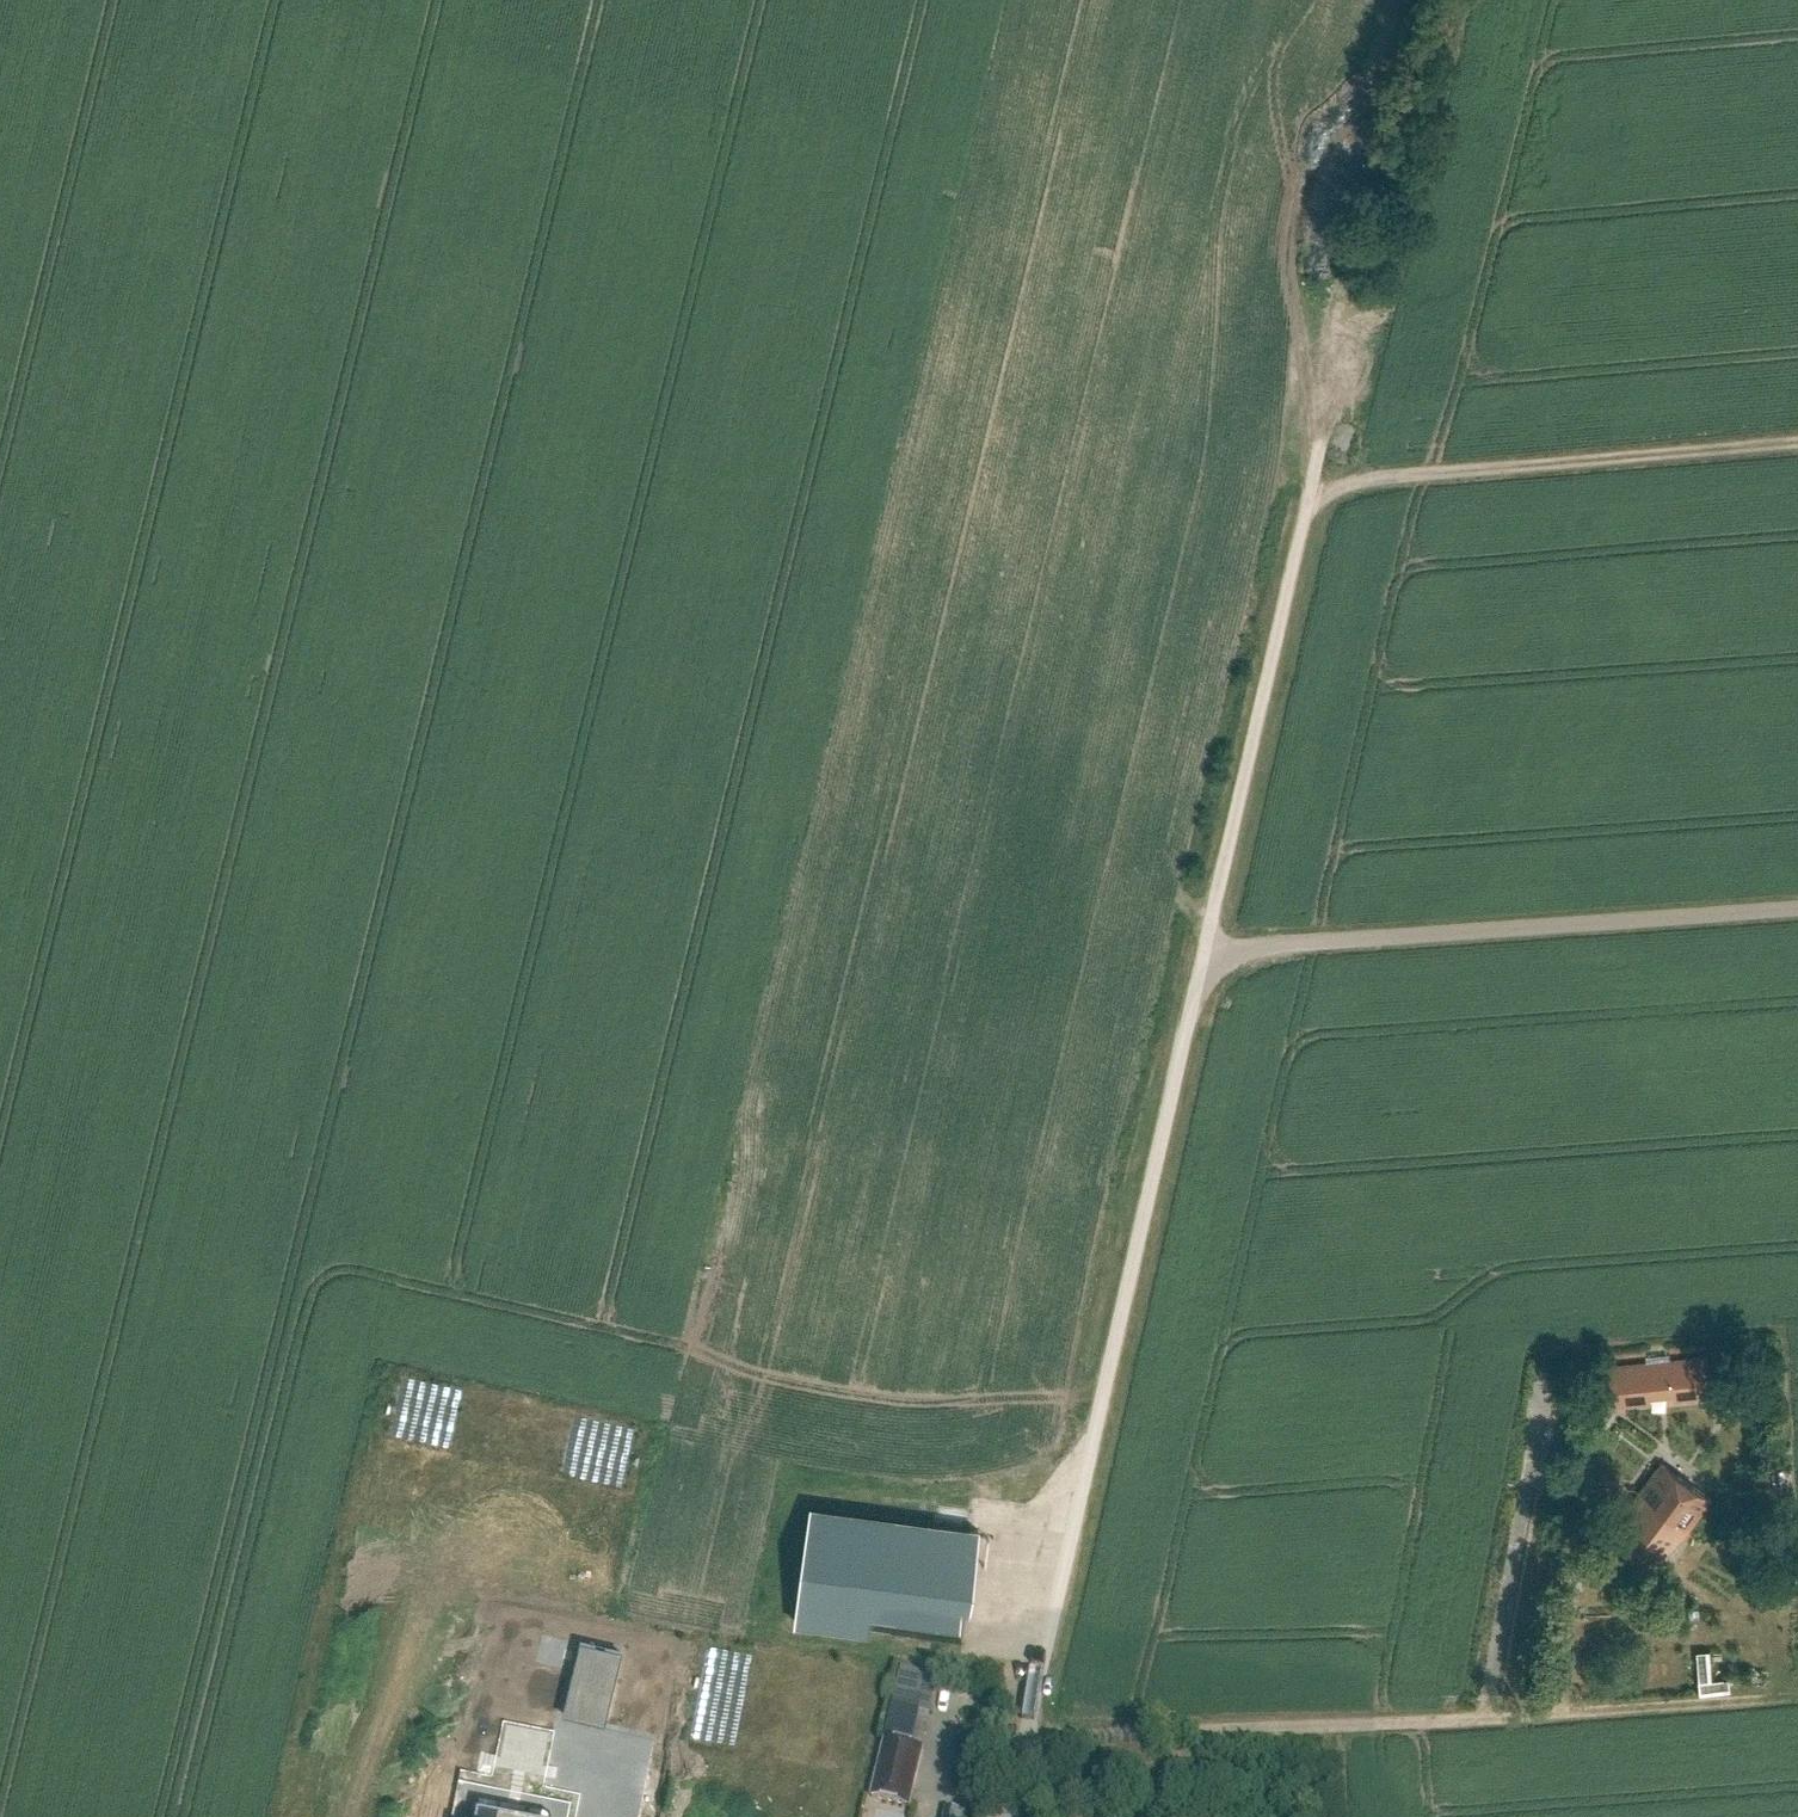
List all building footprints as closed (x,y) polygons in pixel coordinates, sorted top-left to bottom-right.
[(1673,1392),(1674,1399),(1711,1396),(1707,1357),(1611,1366),(1615,1402),(1615,1405),(1646,1402),(1652,1402),(1651,1394),(1673,1392)] [(1662,1464),(1637,1497),(1685,1534),(1710,1501),(1662,1464)] [(1682,1538),(1685,1534),(1637,1497),(1633,1503),(1638,1507),(1615,1536),(1657,1568),(1681,1537),(1682,1538)] [(796,1621),(962,1644),(978,1530),(812,1507),(796,1621)] [(563,1713),(603,1722),(620,1650),(580,1641),(563,1713)] [(1709,1649),(1696,1650),(1700,1693),(1729,1690),(1728,1679),(1712,1680),(1709,1649)] [(923,1749),(915,1747),(923,1711),(895,1705),(887,1741),(885,1740),(872,1797),(909,1805),(923,1749)] [(453,1767),(501,1775),(507,1746),(458,1737),(453,1767)]
